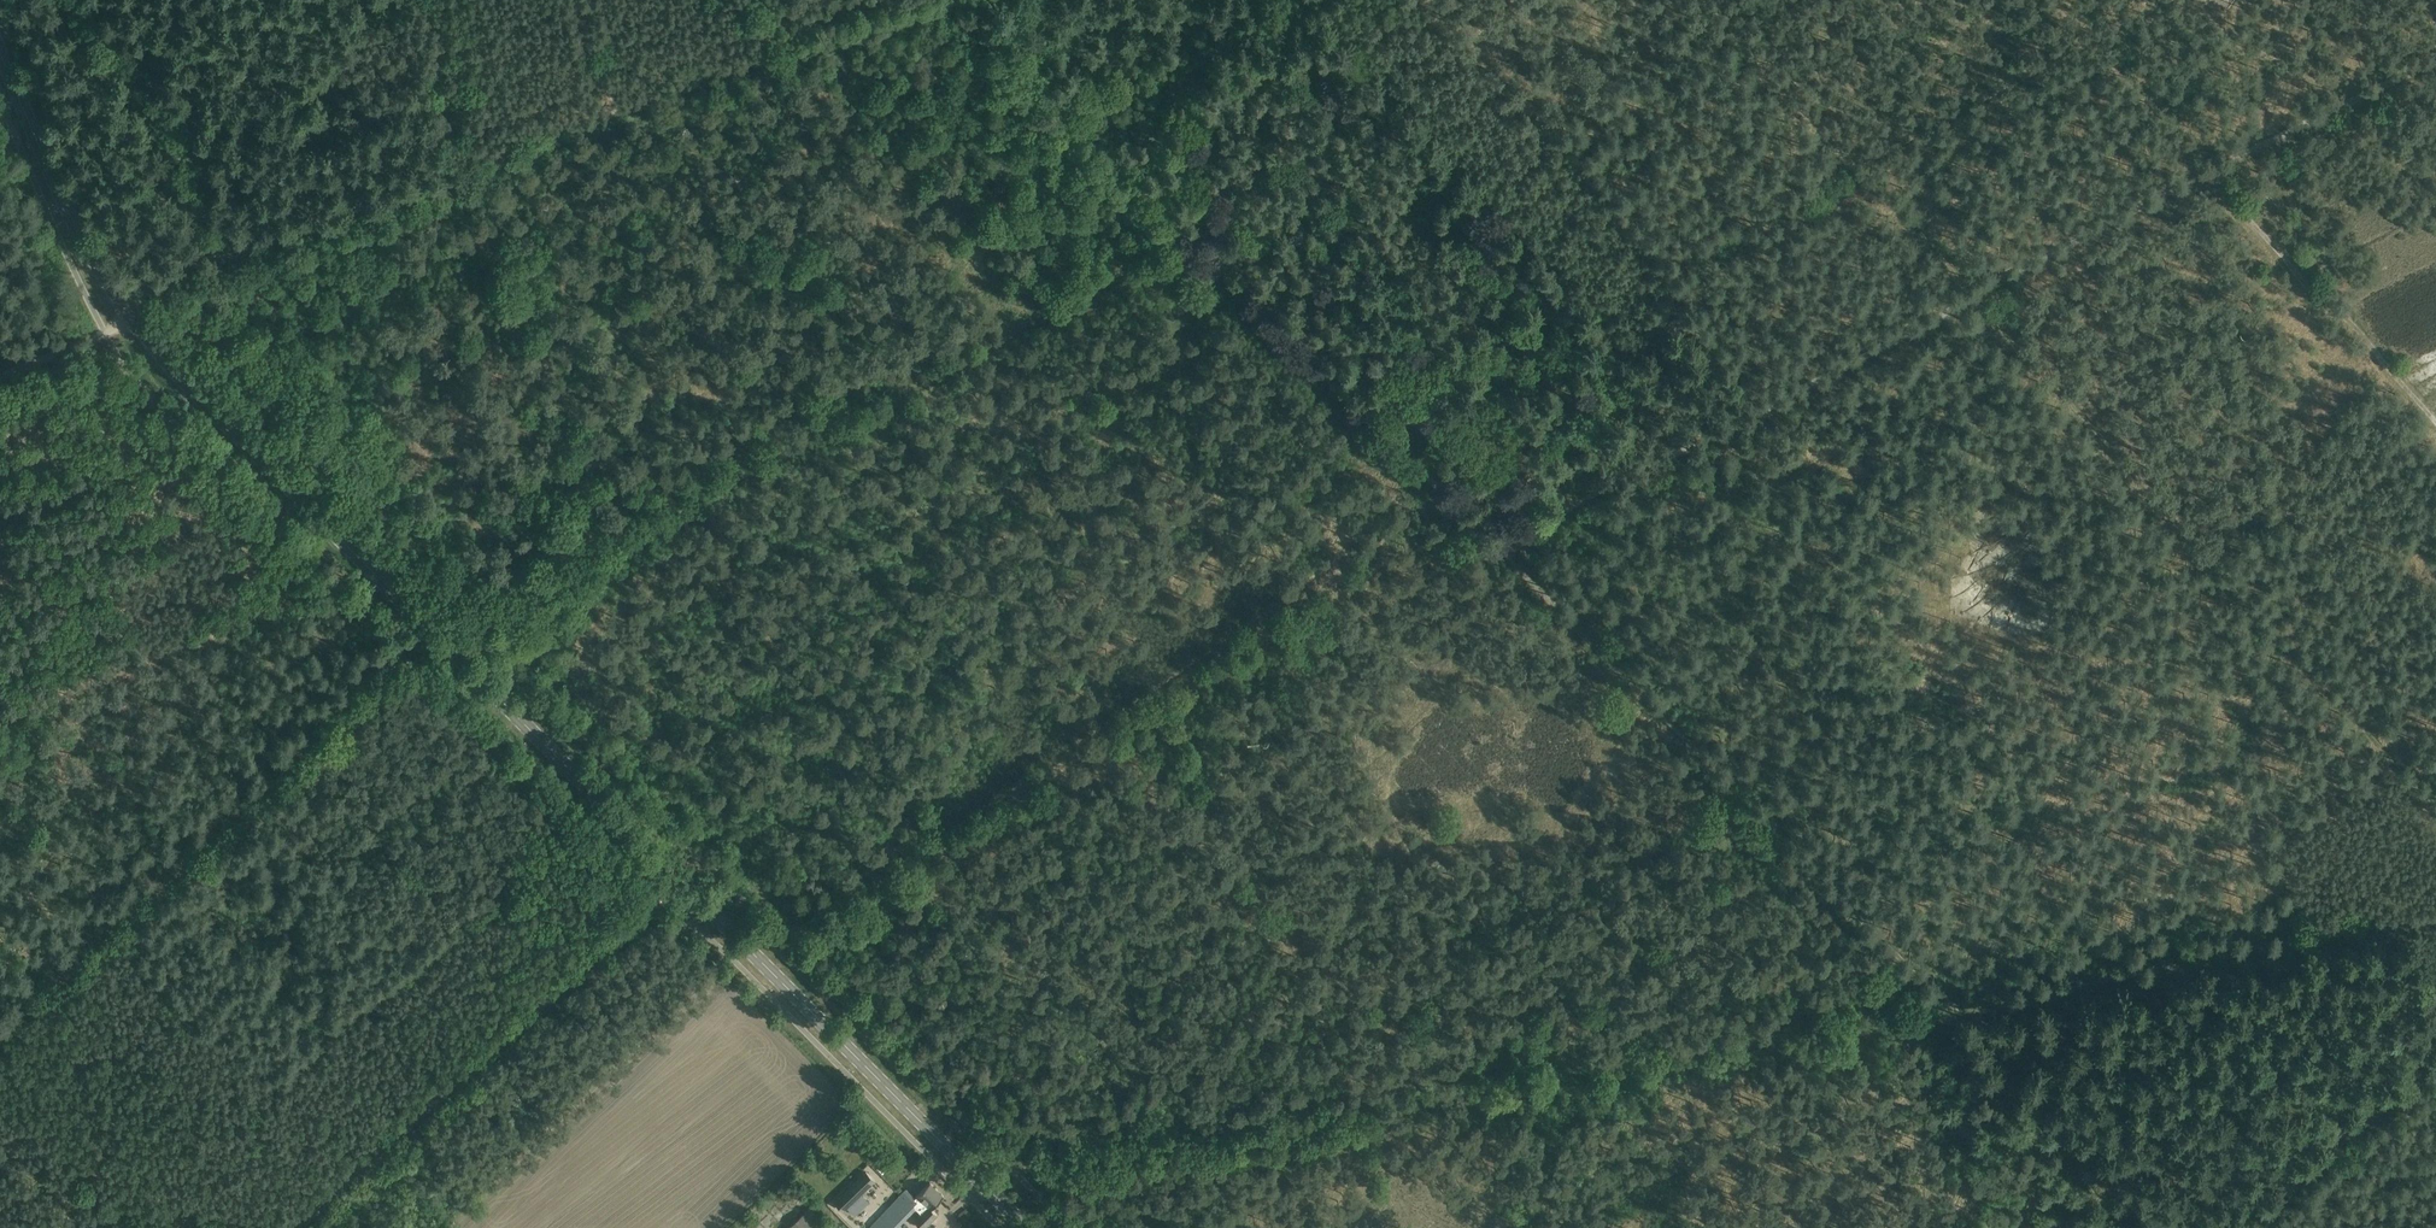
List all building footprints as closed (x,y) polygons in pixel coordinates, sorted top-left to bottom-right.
[(867,1172),(835,1202),(843,1211),(875,1181),(867,1172)] [(931,1208),(943,1196),(930,1183),(915,1198),(907,1190),(869,1227),(890,1227),(913,1205),(921,1213),(914,1220),(922,1227),(924,1227),(937,1214),(931,1208)] [(810,1208),(789,1227),(829,1227),(810,1208)]
